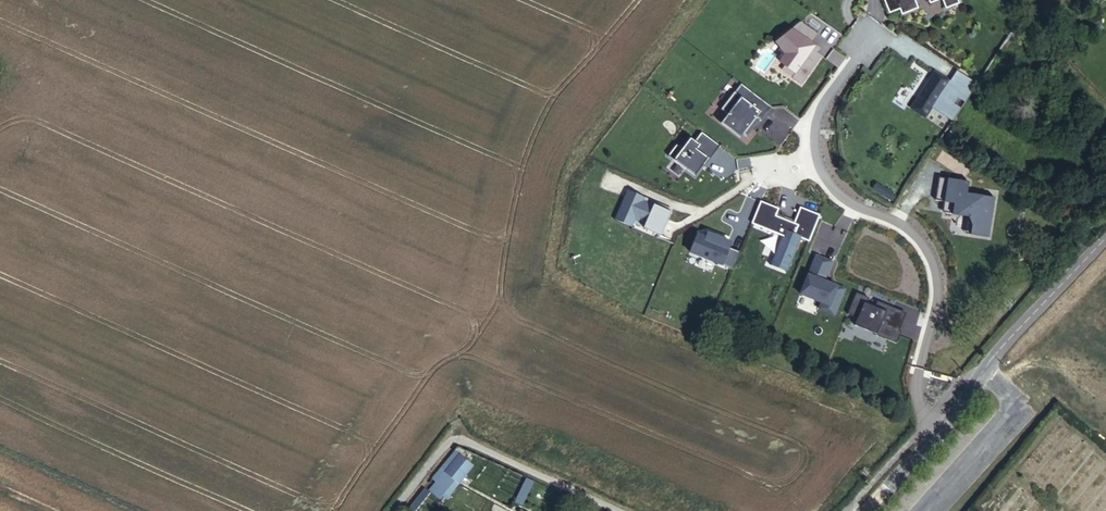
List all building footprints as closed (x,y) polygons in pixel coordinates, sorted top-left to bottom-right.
[(824,54),(818,34),(799,20),(767,44),(752,68),(768,77),(773,70),(803,84),(824,54)] [(941,68),(913,107),(926,116),(935,105),(953,118),(962,104),(957,100),(961,94),(966,97),(978,78),(963,67),(955,78),(941,68)] [(725,105),(737,115),(733,120),(747,130),(750,133),(764,116),(765,117),(774,103),(744,80),(725,105)] [(722,142),(704,128),(697,136),(693,133),(685,144),(679,140),(671,151),(697,171),(706,160),(705,159),(709,153),(712,155),(722,142)] [(946,197),(945,202),(948,202),(947,209),(970,212),(968,221),(991,224),(996,193),(968,189),(970,177),(940,173),(937,196),(946,197)] [(780,205),(762,198),(754,220),(784,232),(774,257),(791,264),(803,234),(812,238),(822,211),(802,203),(796,219),(778,212),(780,205)] [(1089,218),(1080,228),(1087,235),(1097,226),(1089,218)] [(708,235),(700,231),(693,249),(735,266),(742,248),(732,244),(733,240),(721,235),(722,234),(710,229),(708,235)] [(834,258),(817,251),(802,290),(823,299),(820,305),(836,311),(847,285),(826,277),(834,258)] [(867,291),(859,288),(850,310),(860,314),(857,322),(878,331),(878,332),(898,341),(903,329),(900,327),(906,313),(885,304),(882,310),(874,307),(876,301),(865,297),(867,291)] [(886,301),(885,304),(906,313),(907,310),(886,301)] [(452,469),(444,478),(437,487),(448,496),(450,493),(456,495),(468,479),(483,462),(462,446),(447,464),(452,469)] [(447,464),(438,474),(444,478),(452,469),(447,464)] [(537,479),(531,476),(518,502),(524,504),(537,479)] [(430,485),(413,507),(421,510),(438,491),(430,485)]
